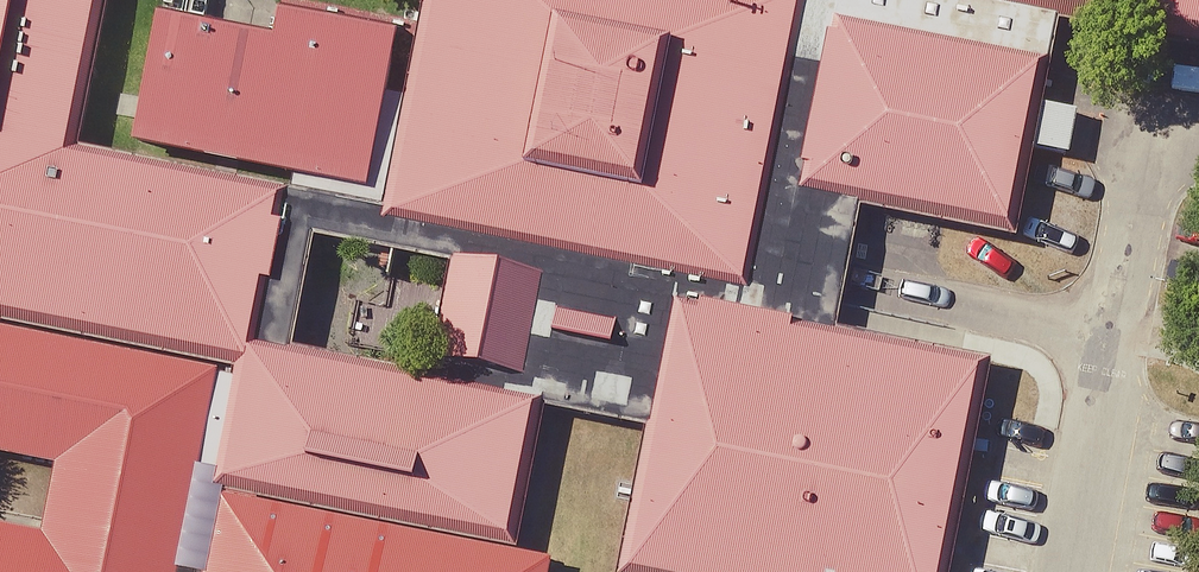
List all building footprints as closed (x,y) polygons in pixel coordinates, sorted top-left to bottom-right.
[(232,371),(209,485),(207,492),(226,496),(210,571),(545,571),(547,565),(506,557),(507,550),(514,551),(541,409),(543,402),(427,379),(289,353),(255,346),(286,194),(81,151),(109,0),(0,0),(0,326),(232,371)] [(1050,63),(1058,22),(945,0),(805,0),(746,294),(381,221),(382,214),(286,194),(255,346),(289,353),(312,238),(449,266),(427,379),(543,402),(541,409),(564,414),(560,431),(591,437),(594,420),(645,430),(674,298),(834,331),(857,208),(792,195),(826,20),(1050,63)] [(805,0),(425,0),(420,29),(417,43),(388,185),(382,214),(381,221),(746,294),(805,0)] [(1058,22),(1198,50),(1198,0),(945,0),(1058,22)] [(156,14),(131,147),(289,178),(286,194),(382,214),(388,185),(367,180),(397,39),(417,43),(420,29),(279,1),(272,37),(156,14)] [(1050,63),(826,20),(792,195),(857,208),(1014,238),(1031,150),(1071,158),(1079,113),(1042,106),(1050,63)] [(614,571),(950,571),(991,363),(834,331),(674,298),(645,430),(614,571)] [(209,485),(232,371),(0,326),(0,456),(53,466),(39,535),(0,527),(0,571),(178,571),(195,483),(209,485)]
